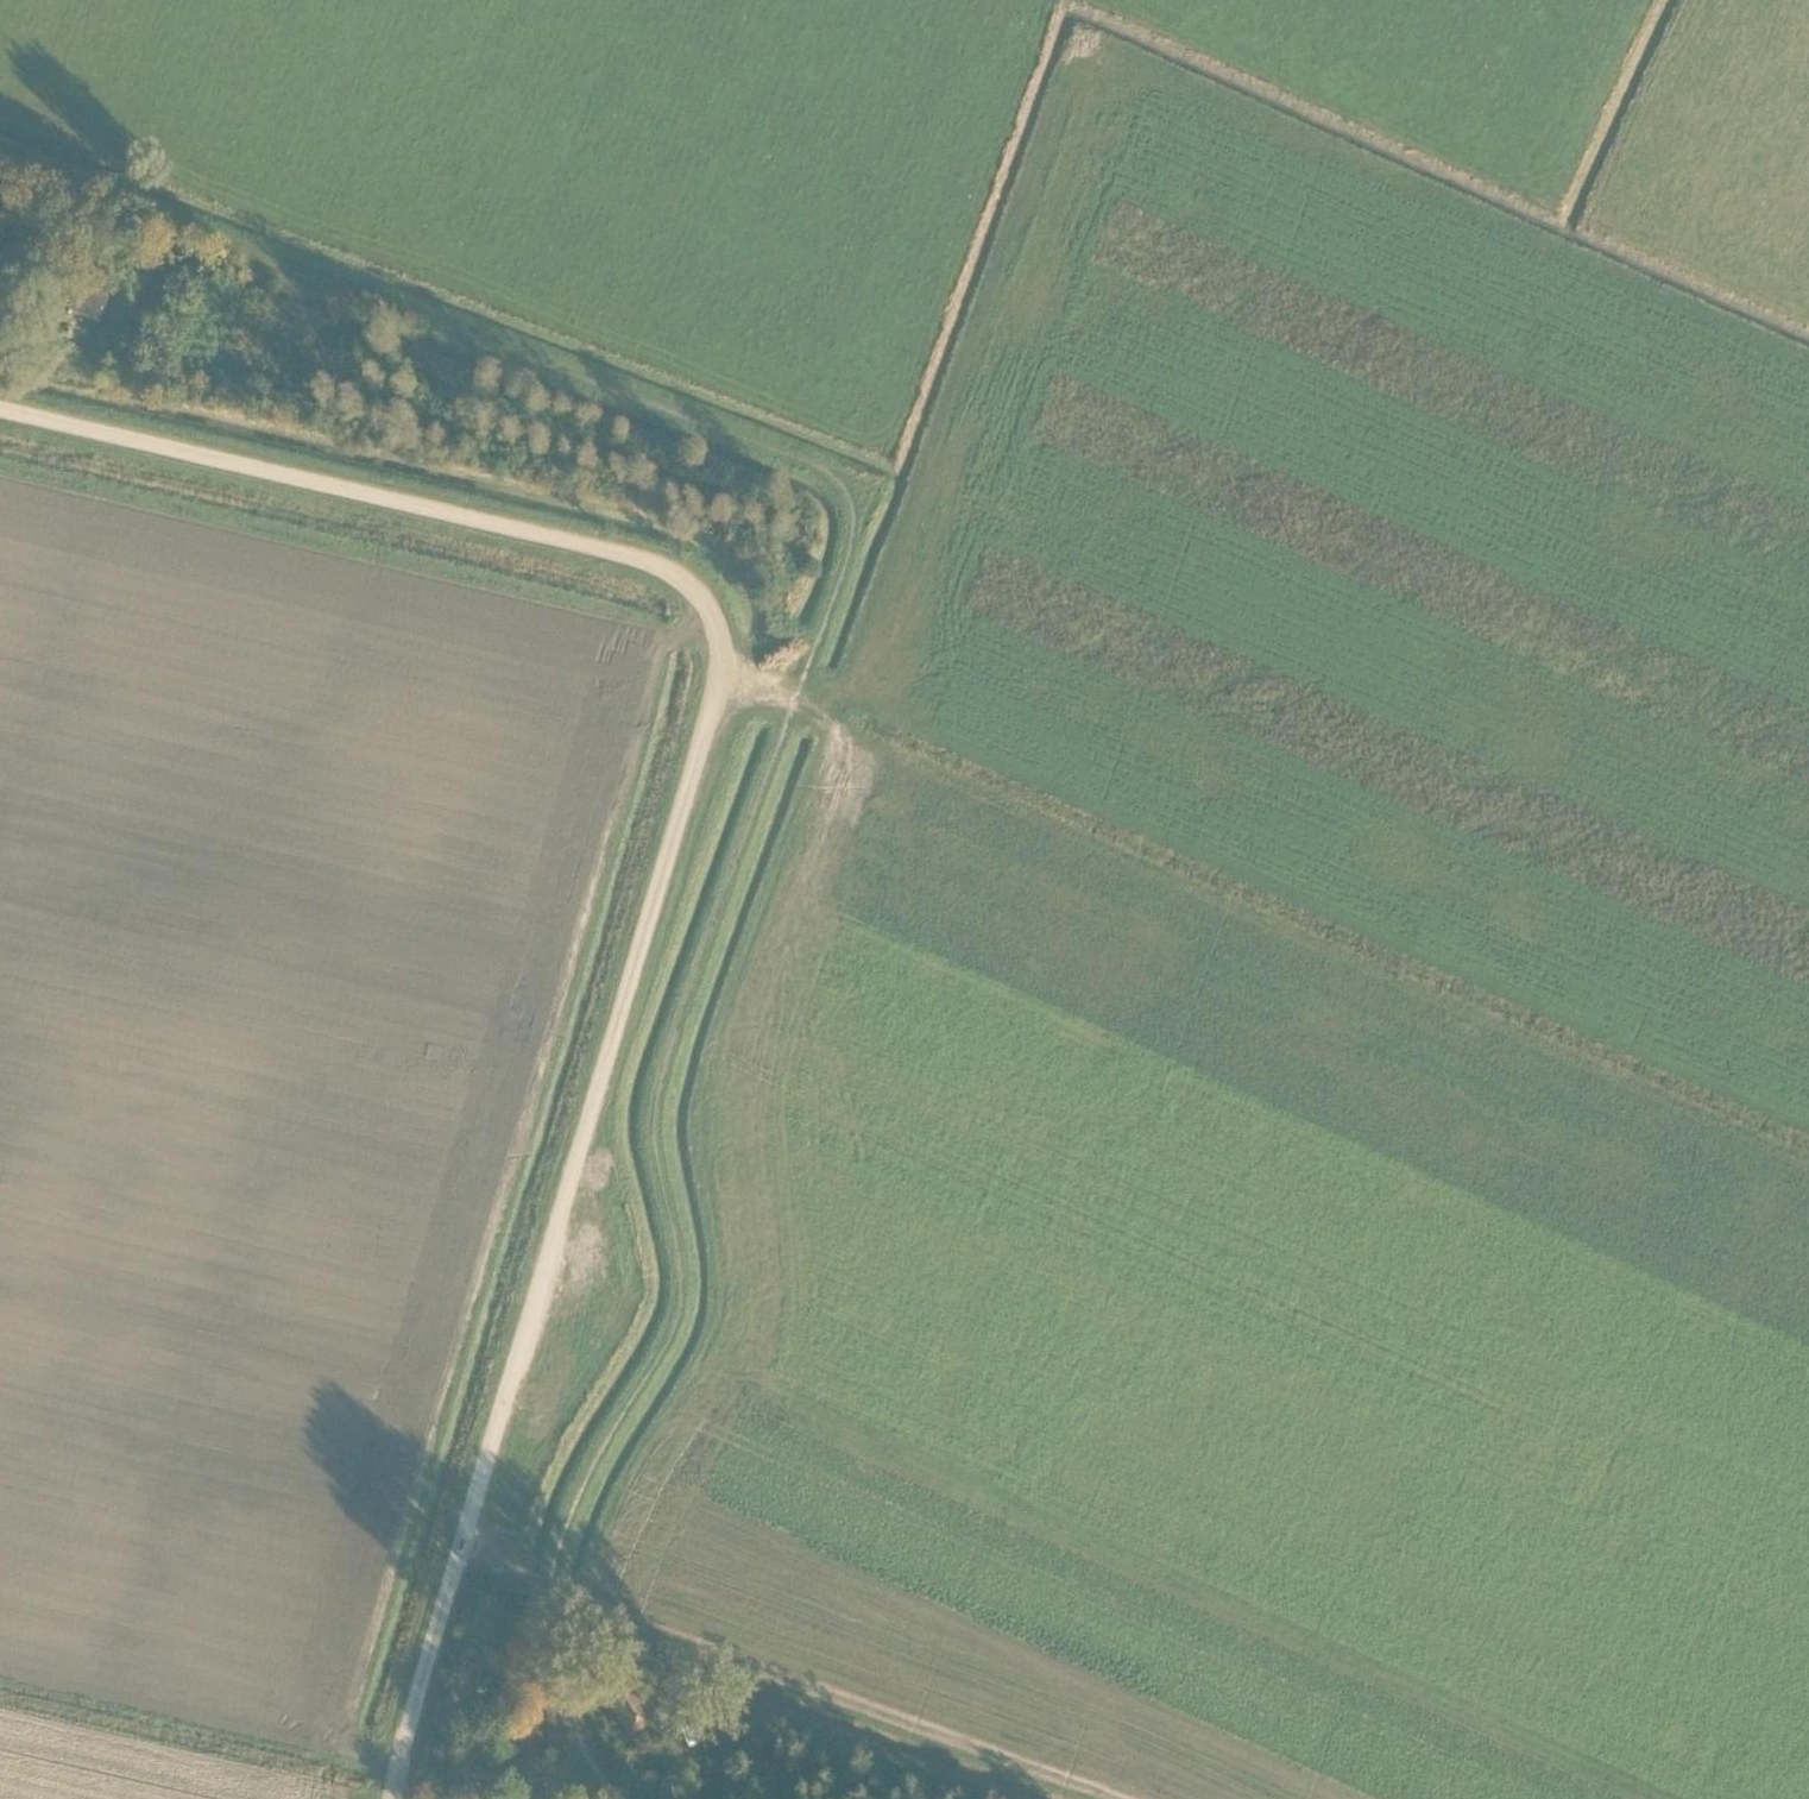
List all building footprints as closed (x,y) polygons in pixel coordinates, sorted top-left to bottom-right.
[(109,298),(102,296),(114,262),(91,253),(75,300),(55,293),(47,314),(68,323),(72,313),(100,323),(109,298)] [(14,307),(0,302),(0,339),(3,340),(14,307)] [(77,327),(67,323),(63,335),(74,338),(77,327)] [(669,1780),(657,1795),(659,1798),(687,1798),(686,1788),(669,1780)]
